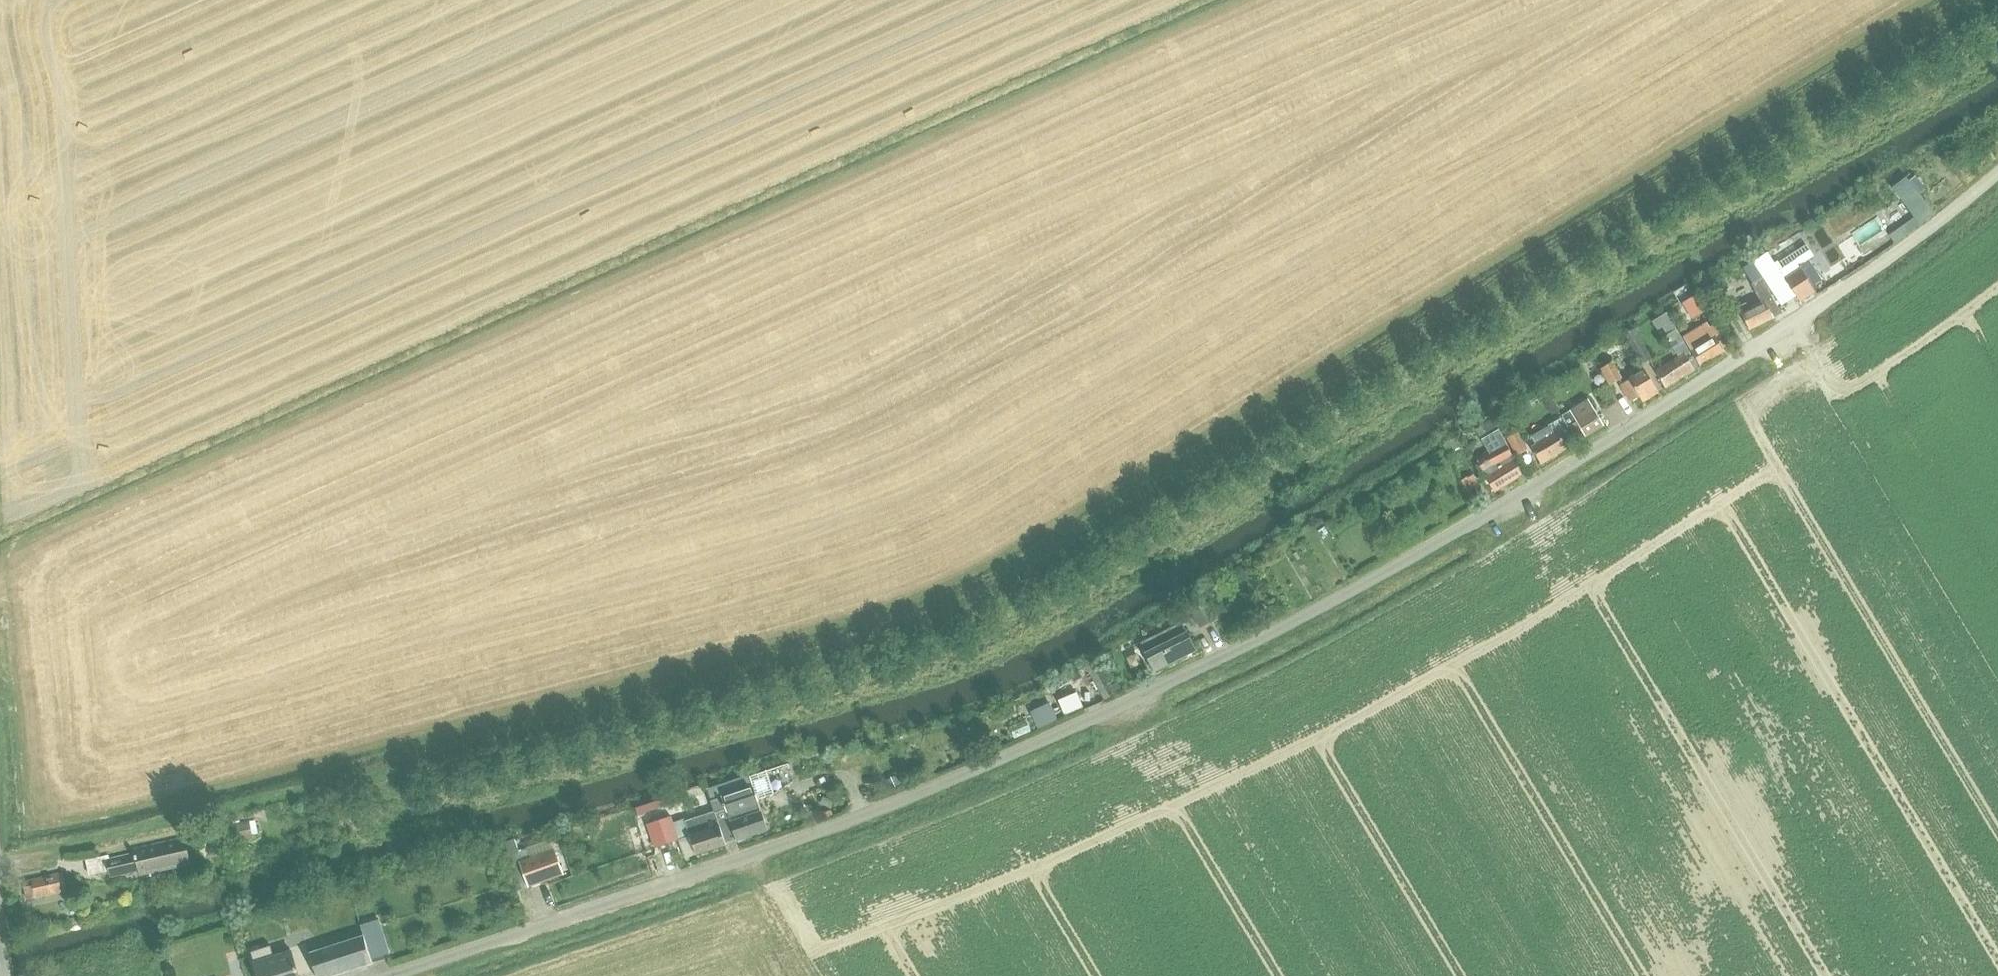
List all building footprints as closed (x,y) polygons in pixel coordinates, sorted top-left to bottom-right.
[(1915,176),(1908,181),(1913,188),(1918,195),(1925,190),(1915,176)] [(1905,178),(1891,188),(1898,199),(1913,188),(1908,181),(1905,178)] [(1754,262),(1753,263),(1781,305),(1795,296),(1799,301),(1816,291),(1815,290),(1812,285),(1819,280),(1806,261),(1811,258),(1803,246),(1775,264),(1768,253),(1764,255),(1754,262)] [(1745,303),(1736,308),(1748,331),(1771,318),(1770,316),(1779,312),(1761,279),(1750,285),(1759,303),(1748,309),(1745,303)] [(1701,306),(1689,313),(1693,320),(1705,313),(1701,306)] [(1665,313),(1651,322),(1657,331),(1661,329),(1665,334),(1663,335),(1677,359),(1655,373),(1664,388),(1665,389),(1694,372),(1692,369),(1687,361),(1692,358),(1676,331),(1665,313)] [(1709,329),(1706,324),(1683,338),(1701,368),(1724,354),(1717,344),(1722,341),(1713,326),(1709,329)] [(1634,331),(1625,337),(1643,368),(1653,362),(1634,331)] [(1623,380),(1613,364),(1601,371),(1610,387),(1623,380)] [(1641,403),(1657,394),(1644,372),(1620,386),(1630,404),(1639,398),(1641,403)] [(1607,386),(1597,392),(1607,410),(1618,404),(1607,386)] [(1543,403),(1551,417),(1559,413),(1551,398),(1543,403)] [(1563,417),(1577,442),(1603,427),(1588,402),(1565,415),(1565,416),(1563,417)] [(1577,442),(1563,417),(1549,426),(1549,427),(1531,438),(1536,446),(1531,449),(1541,465),(1577,442)] [(1489,452),(1475,460),(1488,482),(1495,492),(1495,493),(1522,476),(1514,462),(1516,461),(1497,431),(1482,440),(1489,452)] [(1505,440),(1514,456),(1527,450),(1518,433),(1505,440)] [(1473,475),(1462,482),(1467,491),(1479,484),(1473,475)] [(1323,526),(1317,530),(1322,539),(1329,535),(1323,526)] [(1191,611),(1200,629),(1218,621),(1209,602),(1191,611)] [(1258,603),(1252,614),(1263,619),(1269,608),(1258,603)] [(1181,623),(1156,636),(1140,644),(1154,672),(1196,652),(1181,623)] [(1109,686),(1114,696),(1123,692),(1118,682),(1109,686)] [(1077,693),(1058,701),(1064,715),(1083,708),(1077,693)] [(1048,702),(1029,711),(1037,728),(1056,719),(1048,702)] [(748,775),(706,790),(714,812),(714,814),(724,843),(735,839),(736,842),(767,832),(748,775)] [(896,775),(887,779),(891,789),(900,785),(896,775)] [(714,814),(714,812),(685,822),(690,836),(696,855),(725,846),(724,843),(714,814)] [(670,817),(646,825),(653,849),(678,840),(683,839),(690,836),(685,822),(684,818),(672,822),(670,817)] [(250,820),(232,824),(235,840),(254,836),(253,834),(258,833),(255,820),(250,821),(250,820)] [(139,875),(189,864),(184,841),(135,851),(135,855),(108,861),(108,857),(86,862),(89,874),(108,870),(110,878),(139,871),(139,875)] [(522,863),(531,889),(567,876),(557,850),(522,863)] [(27,900),(66,891),(62,872),(31,880),(32,885),(24,887),(27,900)] [(372,964),(364,937),(310,954),(317,975),(334,975),(372,964)] [(290,953),(274,958),(271,948),(251,954),(258,975),(297,975),(290,953)]
